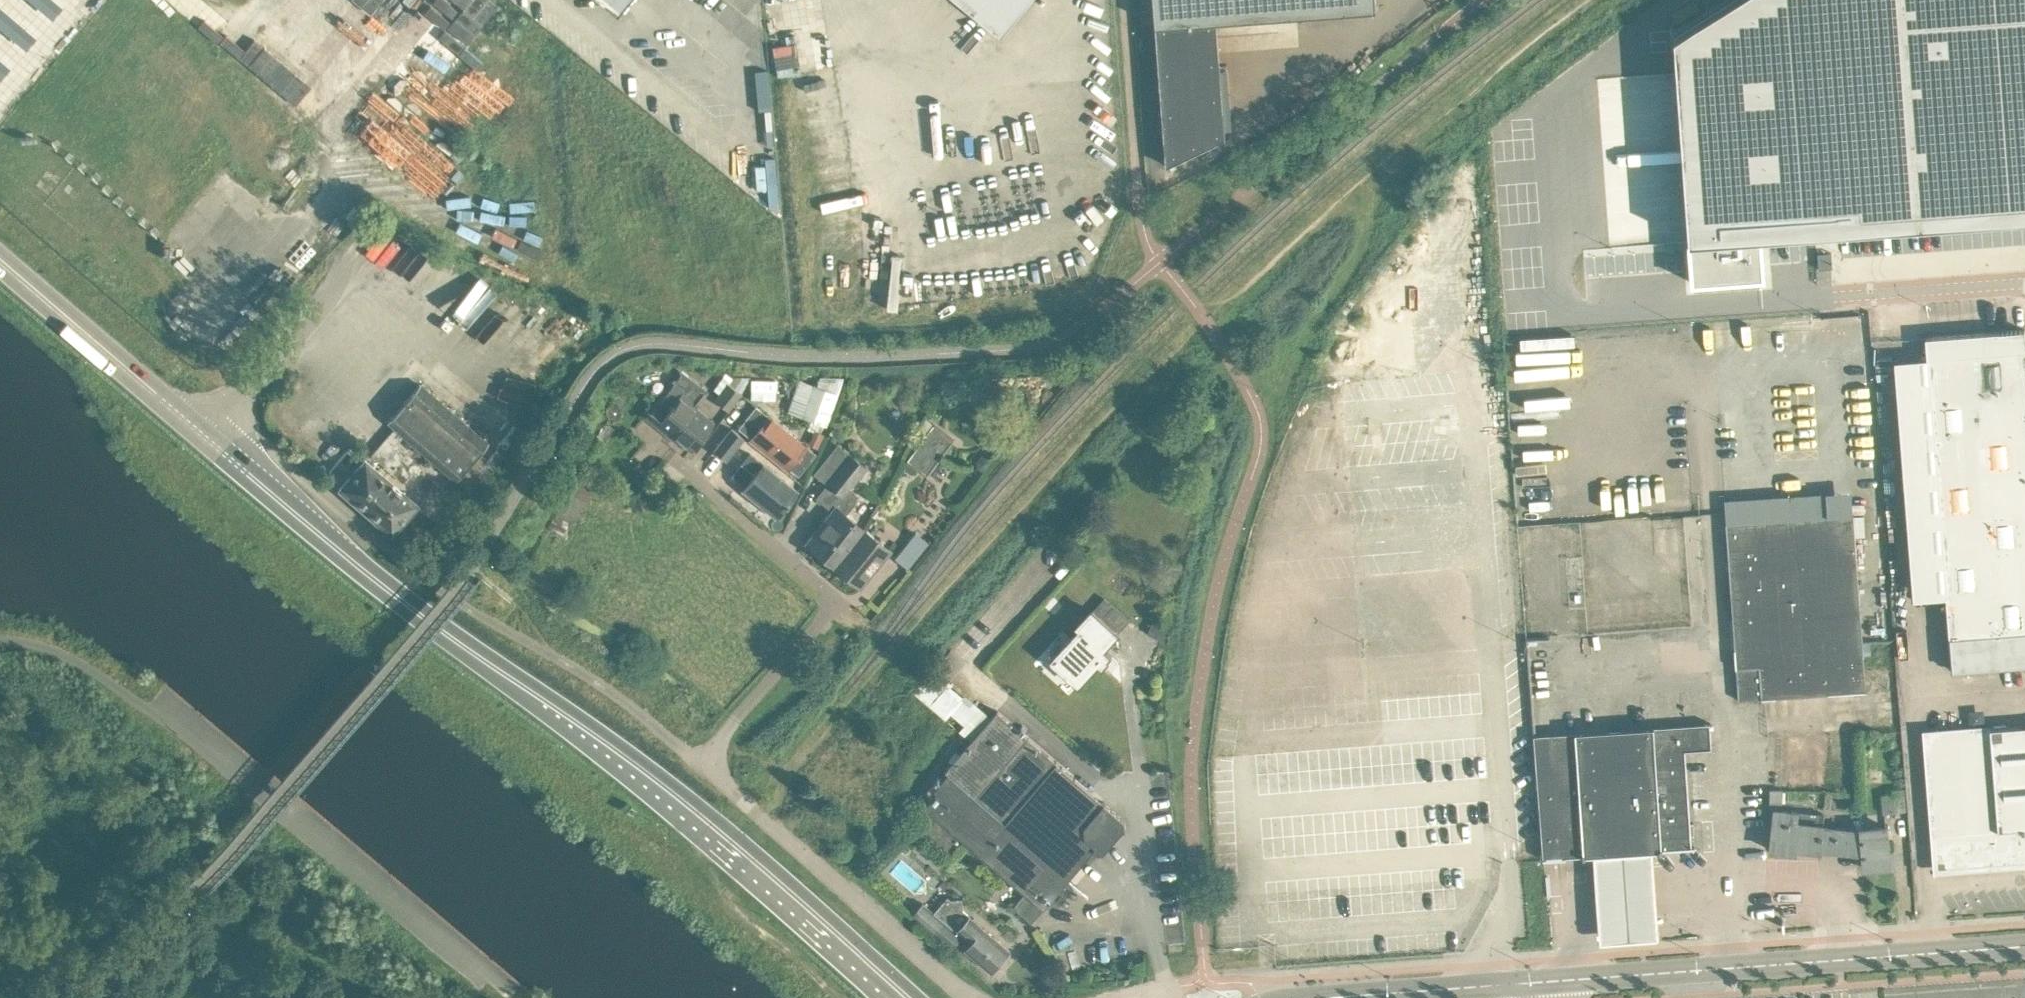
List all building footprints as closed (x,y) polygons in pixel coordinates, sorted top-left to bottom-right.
[(627,0),(601,0),(616,13),(627,0)] [(1003,34),(1031,0),(961,0),(1003,34)] [(1377,0),(1155,0),(1167,164),(1226,136),(1217,20),(1377,8),(1377,0)] [(1675,36),(1693,282),(1766,276),(1762,236),(1815,232),(2024,217),(2024,0),(1732,0),(1675,36)] [(2024,550),(2024,329),(1926,336),(1943,556),(2024,550)] [(679,370),(660,396),(672,405),(659,423),(692,448),(712,421),(694,407),(706,391),(679,370)] [(741,393),(740,392),(746,386),(734,376),(729,383),(728,383),(715,399),(729,410),(741,393)] [(826,424),(837,393),(840,384),(821,377),(817,386),(813,385),(803,415),(826,424)] [(487,458),(480,451),(488,442),(420,383),(388,420),(395,426),(366,459),(365,458),(339,488),(391,533),(417,503),(392,482),(397,476),(403,482),(411,473),(414,474),(419,472),(421,467),(419,463),(427,454),(471,492),(503,454),(495,448),(487,458)] [(768,451),(786,429),(756,406),(739,428),(768,451)] [(954,438),(935,423),(927,417),(912,443),(918,446),(909,459),(928,473),(954,438)] [(505,446),(520,428),(513,422),(498,440),(505,446)] [(726,459),(744,437),(731,427),(714,449),(726,459)] [(786,429),(768,451),(798,475),(816,453),(786,429)] [(742,489),(776,516),(797,490),(750,452),(731,475),(745,485),(742,489)] [(864,529),(845,514),(853,503),(855,499),(855,494),(854,490),(851,488),(868,466),(851,453),(816,497),(831,510),(805,542),(835,565),(864,529)] [(1727,522),(1739,699),(1867,691),(1854,513),(1727,522)] [(835,565),(861,586),(890,550),(864,529),(835,565)] [(915,532),(894,556),(907,567),(918,554),(928,543),(915,532)] [(1943,556),(1952,670),(2024,664),(2024,550),(1943,556)] [(1118,633),(1117,632),(1130,619),(1106,596),(1093,610),(1093,609),(1078,625),(1082,628),(1052,659),(1046,665),(1047,675),(1054,682),(1064,682),(1070,675),(1079,684),(1099,662),(1103,665),(1112,655),(1105,647),(1118,633)] [(986,710),(950,679),(966,660),(952,647),(915,689),(965,733),(986,710)] [(939,817),(925,833),(950,854),(963,838),(1027,892),(1015,906),(1033,921),(1045,907),(1081,865),(1094,848),(1099,851),(1106,850),(1126,826),(1126,819),(1064,767),(998,710),(993,716),(968,745),(945,771),(949,774),(935,790),(938,792),(926,806),(939,817)] [(1686,749),(1712,748),(1711,722),(1534,735),(1543,839),(1544,859),(1567,858),(1566,856),(1584,854),(1584,856),(1594,856),(1654,852),(1664,851),(1664,849),(1695,847),(1695,846),(1692,846),(1691,834),(1686,749)] [(1936,848),(1938,868),(2024,861),(2024,725),(1927,732),(1936,848)] [(1821,849),(1821,848),(1823,826),(1824,813),(1782,809),(1782,788),(1770,788),(1770,809),(1775,810),(1771,849),(1795,851),(1796,847),(1821,849)] [(1895,811),(1893,793),(1881,793),(1882,811),(1895,811)] [(1895,865),(1894,850),(1889,850),(1887,825),(1862,827),(1862,830),(1864,852),(1865,867),(1895,865)] [(1864,852),(1862,830),(1823,826),(1821,848),(1864,852)] [(1654,852),(1594,856),(1600,948),(1660,944),(1654,852)] [(945,921),(944,920),(923,902),(913,913),(953,947),(963,936),(971,943),(967,948),(993,970),(1011,949),(971,915),(959,904),(945,921)]
